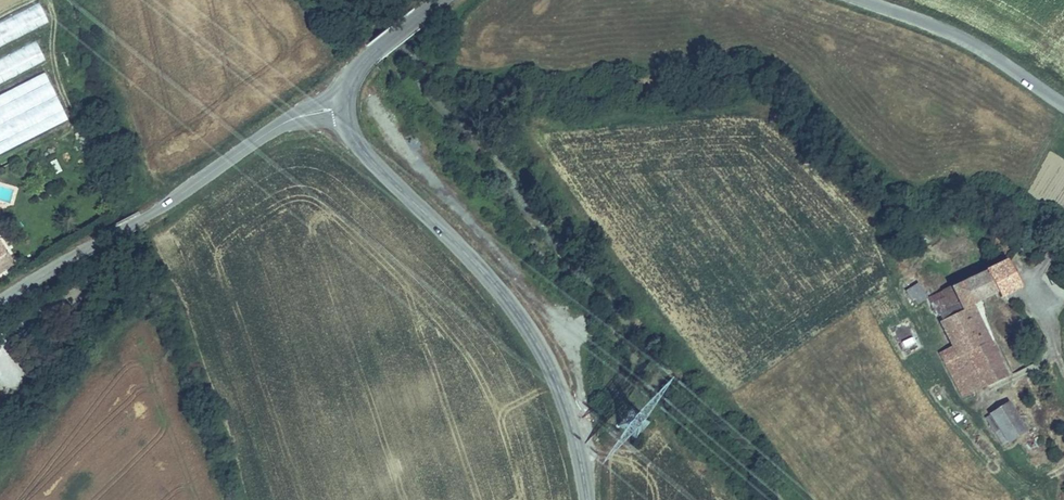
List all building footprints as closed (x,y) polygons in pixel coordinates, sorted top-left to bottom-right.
[(49,70),(33,35),(50,28),(40,6),(0,23),(0,91),(49,70)] [(69,125),(47,76),(0,97),(0,154),(69,125)] [(55,174),(62,171),(56,159),(49,162),(55,174)] [(15,264),(0,239),(0,273),(15,264)] [(952,346),(940,352),(941,354),(964,400),(974,395),(972,391),(962,370),(993,350),(970,305),(996,293),(999,298),(1019,288),(1006,261),(942,291),(945,298),(937,302),(945,318),(940,322),(952,346)] [(926,300),(917,285),(906,292),(915,306),(926,300)] [(1005,374),(993,350),(962,370),(972,391),(1005,374)] [(1026,430),(1034,425),(1017,397),(1009,403),(1026,430)] [(1008,441),(1026,430),(1009,403),(991,415),(1008,441)]
